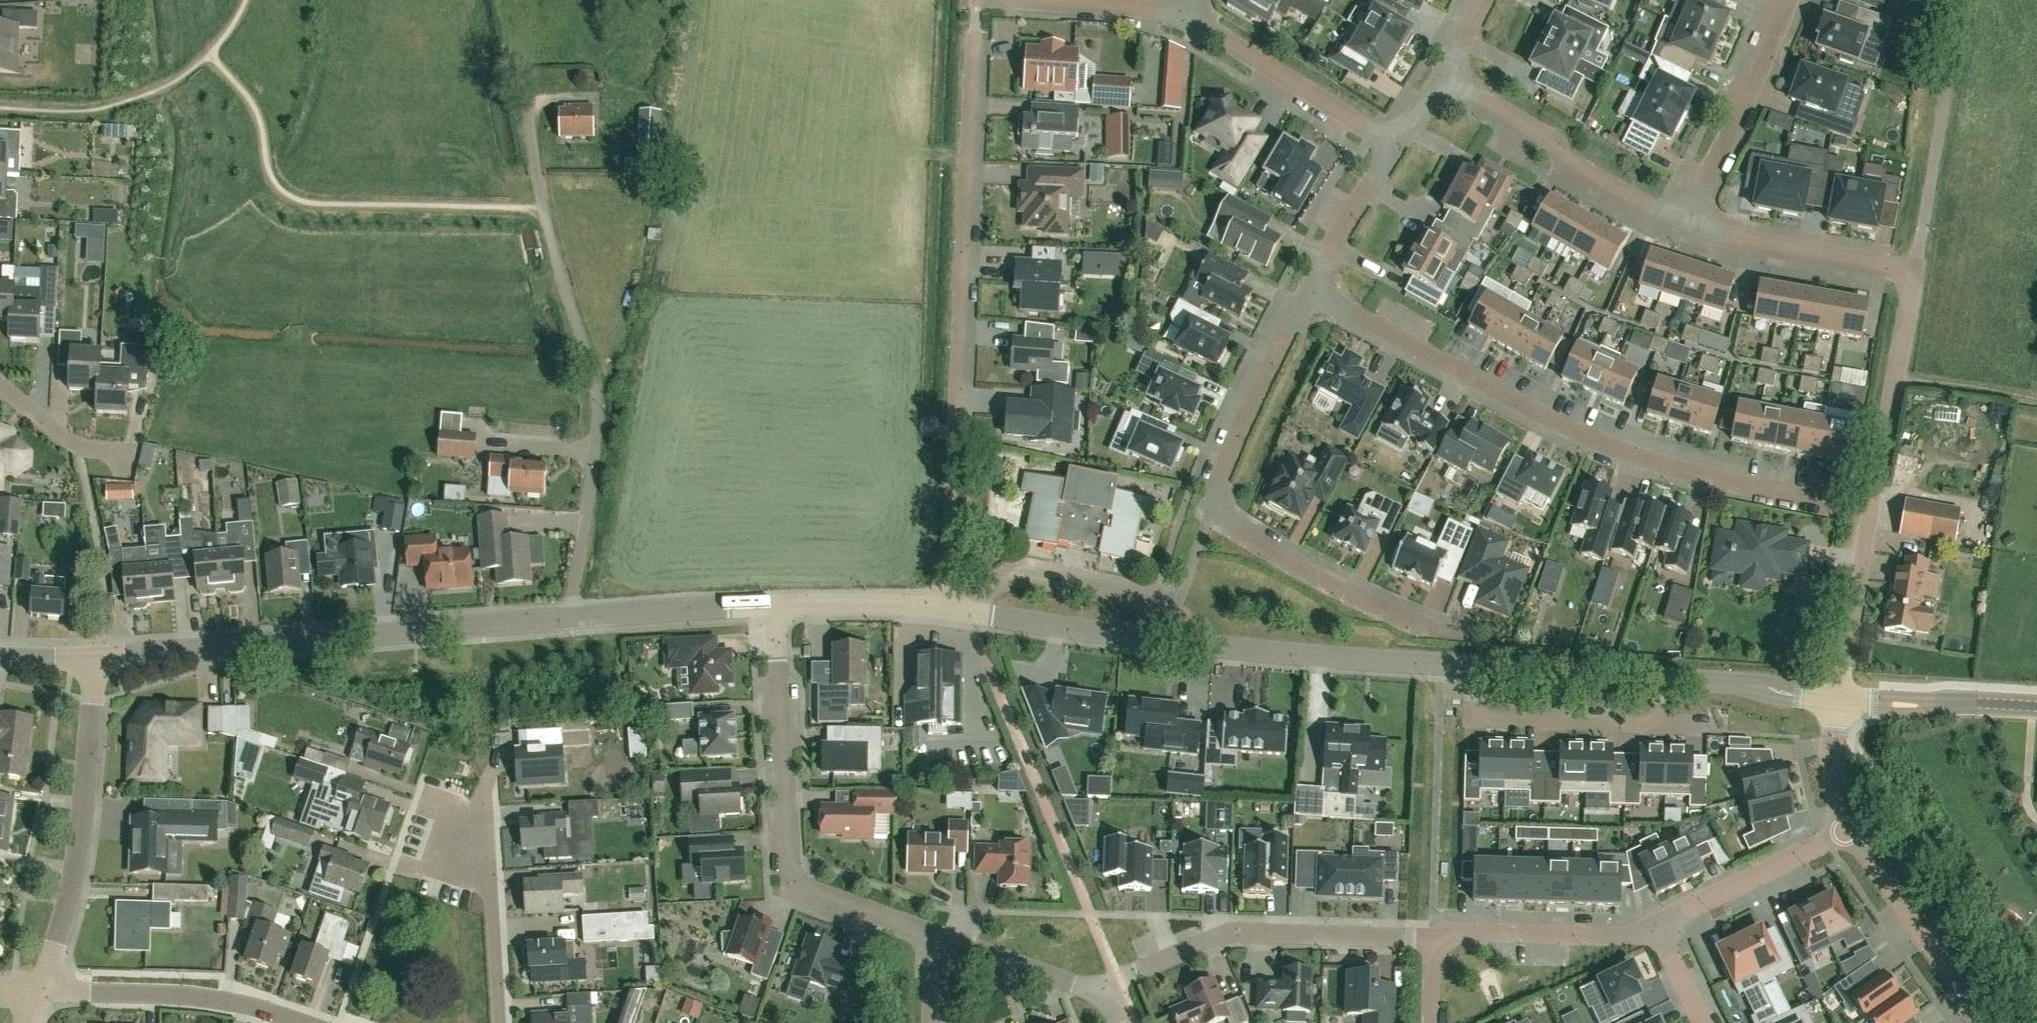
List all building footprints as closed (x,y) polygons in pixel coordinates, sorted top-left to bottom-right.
[(1227,7),(1250,20),(1253,16),(1268,25),(1275,13),(1285,19),(1290,10),(1295,13),(1303,0),(1230,0),(1227,7)] [(1414,36),(1410,34),(1412,31),(1403,26),(1410,14),(1397,8),(1383,0),(1366,0),(1359,11),(1369,17),(1361,31),(1399,54),(1403,46),(1407,48),(1414,36)] [(1580,1),(1578,5),(1593,11),(1594,7),(1608,12),(1613,0),(1579,0),(1580,1)] [(1671,3),(1683,8),(1676,24),(1717,41),(1721,32),(1724,34),(1731,19),(1704,7),(1707,0),(1672,0),(1671,3)] [(1862,5),(1881,11),(1885,0),(1863,0),(1862,5)] [(1542,43),(1580,61),(1586,50),(1596,55),(1608,30),(1566,9),(1565,10),(1566,11),(1567,10),(1582,18),(1576,30),(1554,19),(1553,21),(1550,20),(1545,31),(1547,32),(1542,43)] [(1879,37),(1886,40),(1892,22),(1858,10),(1852,29),(1824,19),(1823,21),(1820,20),(1815,33),(1818,34),(1818,36),(1821,38),(1817,49),(1841,58),(1840,61),(1852,65),(1854,62),(1857,63),(1864,43),(1876,47),(1879,37)] [(37,30),(38,14),(4,12),(3,27),(0,27),(0,73),(14,74),(17,29),(37,30)] [(1713,50),(1717,41),(1676,24),(1680,26),(1670,49),(1665,46),(1659,61),(1652,57),(1676,69),(1683,72),(1688,60),(1692,58),(1711,66),(1717,51),(1713,50)] [(1399,54),(1361,31),(1352,45),(1343,39),(1329,61),(1353,75),(1368,84),(1376,71),(1385,76),(1387,73),(1390,75),(1397,64),(1394,62),(1399,54)] [(1573,74),(1580,61),(1542,43),(1537,53),(1534,52),(1529,63),(1531,64),(1530,67),(1552,78),(1546,90),(1571,103),(1583,79),(1573,74)] [(1024,91),(1075,95),(1078,52),(1062,51),(1063,46),(1042,45),(1042,50),(1027,49),(1024,91)] [(1669,83),(1676,69),(1652,57),(1640,80),(1650,85),(1643,99),(1684,120),(1691,108),(1687,106),(1693,95),(1669,83)] [(1171,59),(1168,102),(1178,103),(1182,60),(1171,59)] [(1818,113),(1819,111),(1822,112),(1817,129),(1851,141),(1851,140),(1850,139),(1856,122),(1838,116),(1848,86),(1802,69),(1800,74),(1796,73),(1789,94),(1792,96),(1791,101),(1806,106),(1805,109),(1818,113)] [(1601,72),(1594,86),(1604,91),(1611,77),(1601,72)] [(1107,81),(1095,80),(1094,92),(1093,107),(1129,109),(1131,83),(1107,81)] [(1678,133),(1684,120),(1643,99),(1631,122),(1634,124),(1623,145),(1638,153),(1645,140),(1650,142),(1654,134),(1669,142),(1675,131),(1678,133)] [(1266,138),(1250,128),(1254,122),(1245,116),(1243,120),(1230,112),(1228,100),(1212,104),(1214,110),(1201,131),(1225,146),(1223,149),(1227,151),(1214,172),(1236,186),(1266,138)] [(560,111),(560,139),(593,138),(592,106),(564,107),(564,111),(560,111)] [(1045,120),(1031,119),(1020,118),(1018,137),(1023,137),(1022,150),(1069,153),(1071,123),(1077,123),(1078,109),(1046,107),(1045,120)] [(624,172),(636,173),(656,174),(661,113),(640,111),(637,161),(625,160),(624,172)] [(1767,124),(1775,127),(1779,116),(1771,113),(1767,124)] [(1108,118),(1108,159),(1127,159),(1126,118),(1108,118)] [(6,176),(7,157),(21,157),(22,133),(0,132),(0,176),(6,176)] [(1845,147),(1847,140),(1835,138),(1834,145),(1845,147)] [(1271,198),(1295,213),(1320,171),(1310,165),(1316,155),(1301,146),(1299,151),(1284,142),(1264,174),(1280,183),(1271,198)] [(1754,208),(1778,213),(1787,162),(1751,156),(1749,160),(1746,178),(1759,181),(1754,208)] [(1454,190),(1495,212),(1513,179),(1501,172),(1496,169),(1483,162),(1475,176),(1464,170),(1454,190)] [(1824,174),(1825,169),(1787,162),(1778,213),(1801,217),(1807,190),(1820,192),(1824,174)] [(1028,170),(1027,186),(1020,186),(1019,213),(1025,213),(1025,228),(1046,229),(1045,235),(1066,236),(1068,197),(1082,198),(1083,172),(1028,170)] [(1182,175),(1161,173),(1149,173),(1147,191),(1159,192),(1181,193),(1182,175)] [(1820,192),(1834,195),(1829,222),(1852,227),(1861,181),(1824,174),(1820,192)] [(6,176),(0,176),(0,220),(17,221),(19,196),(6,195),(6,176)] [(1895,206),(1898,188),(1861,181),(1852,227),(1876,231),(1881,204),(1895,206)] [(1477,245),(1495,212),(1454,190),(1443,210),(1449,213),(1461,220),(1455,232),(1473,242),(1477,245)] [(1551,241),(1568,210),(1549,199),(1535,224),(1532,230),(1551,241)] [(1279,241),(1265,234),(1273,219),(1254,210),(1253,212),(1228,200),(1216,224),(1231,231),(1224,246),(1266,267),(1279,241)] [(95,222),(118,222),(118,209),(95,209),(95,222)] [(1570,252),(1587,221),(1568,210),(1551,241),(1570,252)] [(1507,219),(1520,226),(1524,218),(1511,211),(1507,219)] [(1436,223),(1428,236),(1442,244),(1450,230),(1455,232),(1461,220),(1449,213),(1442,226),(1436,223)] [(1520,226),(1516,233),(1523,237),(1531,222),(1524,218),(1520,226)] [(1520,226),(1507,219),(1503,226),(1516,233),(1520,226)] [(1589,262),(1606,231),(1587,221),(1570,252),(1589,262)] [(88,238),(87,263),(106,264),(107,224),(77,224),(76,238),(88,238)] [(1516,233),(1503,226),(1498,235),(1510,241),(1516,233)] [(1414,253),(1454,276),(1473,242),(1455,232),(1450,230),(1442,244),(1428,236),(1425,234),(1414,253)] [(1551,241),(1532,230),(1527,237),(1547,248),(1551,241)] [(1606,231),(1589,262),(1608,273),(1626,242),(1606,231)] [(1570,252),(1551,241),(1547,248),(1566,259),(1570,252)] [(1518,265),(1525,270),(1533,257),(1519,249),(1511,264),(1517,267),(1518,265)] [(1016,274),(1015,292),(1020,292),(1019,311),(1048,313),(1049,294),(1058,294),(1059,276),(1051,276),(1051,266),(1055,266),(1056,251),(1032,250),(1031,269),(1021,268),(1021,274),(1016,274)] [(1125,277),(1126,253),(1084,253),(1084,277),(1125,277)] [(1436,309),(1454,276),(1414,253),(1403,273),(1414,279),(1406,293),(1436,309)] [(1660,295),(1671,261),(1650,254),(1640,284),(1639,288),(1660,295)] [(1233,267),(1232,269),(1208,257),(1195,284),(1206,290),(1201,299),(1240,319),(1252,295),(1242,290),(1249,275),(1233,267)] [(1532,274),(1539,261),(1533,257),(1525,270),(1532,274)] [(1532,274),(1533,274),(1540,278),(1547,266),(1539,261),(1532,274)] [(1681,302),(1692,268),(1671,261),(1660,295),(1681,302)] [(1518,283),(1525,270),(1518,265),(1517,267),(1510,279),(1518,283)] [(1471,266),(1467,272),(1481,279),(1485,274),(1471,266)] [(1702,308),(1712,274),(1692,268),(1681,302),(1702,308)] [(15,289),(15,287),(14,287),(15,269),(3,269),(2,286),(0,286),(0,322),(11,323),(12,323),(13,307),(14,307),(15,289)] [(12,323),(11,323),(9,342),(39,344),(41,310),(55,310),(57,269),(41,269),(40,290),(15,289),(14,307),(13,307),(12,323)] [(1533,274),(1532,274),(1525,270),(1518,283),(1525,287),(1533,274)] [(1463,280),(1476,288),(1481,279),(1467,272),(1463,280)] [(1712,274),(1702,308),(1723,315),(1725,308),(1734,281),(1712,274)] [(1570,295),(1578,282),(1571,278),(1563,291),(1570,295)] [(1476,288),(1463,280),(1459,287),(1473,294),(1474,291),(1476,288)] [(1468,327),(1488,338),(1505,307),(1512,296),(1485,281),(1478,294),(1467,313),(1474,317),(1468,327)] [(1578,282),(1570,295),(1578,299),(1583,290),(1586,286),(1578,282)] [(1775,325),(1781,290),(1760,286),(1753,321),(1775,325)] [(1578,299),(1587,304),(1592,295),(1583,290),(1578,299)] [(1797,328),(1803,293),(1781,290),(1775,325),(1797,328)] [(1553,309),(1560,296),(1553,292),(1545,305),(1553,309)] [(1818,332),(1824,297),(1803,293),(1797,328),(1818,332)] [(1505,307),(1524,318),(1531,307),(1512,296),(1505,307)] [(1560,296),(1553,309),(1560,313),(1568,300),(1560,296)] [(1839,336),(1845,301),(1824,297),(1818,332),(1839,336)] [(1845,301),(1839,336),(1861,340),(1867,305),(1845,301)] [(1194,324),(1200,312),(1178,302),(1170,318),(1172,323),(1185,330),(1175,348),(1193,357),(1194,355),(1215,366),(1228,342),(1194,324)] [(1506,349),(1524,318),(1505,307),(1488,338),(1506,349)] [(1650,329),(1654,314),(1645,311),(1640,325),(1650,329)] [(1654,314),(1650,329),(1656,331),(1661,317),(1654,314)] [(1525,360),(1543,329),(1524,318),(1506,349),(1525,360)] [(1606,335),(1612,321),(1604,318),(1598,332),(1606,335)] [(1612,321),(1606,335),(1613,338),(1620,325),(1612,321)] [(1054,328),(1025,326),(1024,343),(1013,342),(1012,351),(1005,360),(1011,363),(1011,370),(1037,372),(1036,384),(1067,386),(1068,366),(1051,365),(1054,328)] [(1690,343),(1695,329),(1686,326),(1681,340),(1686,341),(1690,343)] [(1543,329),(1525,360),(1545,371),(1547,366),(1562,340),(1543,329)] [(1702,331),(1695,329),(1690,343),(1697,345),(1702,331)] [(1702,331),(1697,345),(1726,355),(1730,340),(1702,331)] [(99,372),(100,372),(101,355),(80,354),(81,335),(60,333),(58,367),(70,368),(69,392),(98,393),(99,372)] [(1648,350),(1651,341),(1634,334),(1629,347),(1648,354),(1650,350),(1648,350)] [(1656,353),(1662,339),(1654,336),(1653,337),(1651,341),(1648,350),(1650,350),(1656,353)] [(1662,339),(1656,353),(1664,356),(1669,344),(1669,342),(1668,341),(1662,339)] [(1558,372),(1570,344),(1562,340),(1547,366),(1558,372)] [(1579,341),(1576,348),(1597,357),(1600,350),(1579,341)] [(1669,344),(1664,356),(1661,361),(1685,368),(1690,351),(1683,349),(1669,344)] [(121,373),(100,372),(99,372),(98,393),(96,415),(126,416),(129,374),(147,375),(149,349),(122,347),(121,373)] [(1582,389),(1597,357),(1576,348),(1562,380),(1582,389)] [(1768,365),(1771,350),(1762,349),(1760,363),(1768,365)] [(1616,366),(1619,359),(1600,350),(1597,357),(1582,389),(1602,398),(1616,366)] [(1779,352),(1771,350),(1768,365),(1777,366),(1779,352)] [(1196,379),(1154,359),(1145,354),(1137,373),(1146,378),(1156,382),(1148,399),(1164,406),(1162,410),(1177,417),(1179,413),(1192,419),(1199,404),(1195,402),(1199,393),(1191,389),(1196,379)] [(1376,406),(1384,391),(1362,380),(1365,374),(1357,370),(1360,364),(1345,355),(1342,362),(1334,357),(1328,368),(1325,366),(1319,376),(1323,378),(1317,389),(1320,390),(1319,394),(1336,403),(1338,400),(1353,408),(1340,432),(1357,441),(1376,406)] [(1706,372),(1710,358),(1702,355),(1698,370),(1706,372)] [(1811,372),(1813,358),(1805,356),(1803,371),(1811,372)] [(1710,358),(1706,372),(1714,375),(1718,360),(1710,358)] [(1822,359),(1813,358),(1811,372),(1819,374),(1822,359)] [(1616,366),(1602,398),(1622,407),(1635,378),(1637,375),(1616,366)] [(1830,383),(1839,385),(1842,370),(1833,368),(1832,376),(1831,382),(1830,383)] [(1764,385),(1767,371),(1759,369),(1756,384),(1764,385)] [(1842,370),(1839,385),(1867,390),(1870,375),(1842,370)] [(1767,371),(1764,385),(1772,387),(1775,372),(1767,371)] [(1807,393),(1809,379),(1801,377),(1798,392),(1807,393)] [(1809,379),(1807,393),(1815,395),(1815,393),(1818,380),(1809,379)] [(1831,382),(1818,380),(1815,393),(1828,396),(1830,383),(1831,382)] [(1668,423),(1678,389),(1657,382),(1656,386),(1647,416),(1668,423)] [(1702,384),(1699,395),(1720,402),(1724,391),(1702,384)] [(1853,391),(1832,387),(1829,403),(1851,407),(1851,406),(1853,391)] [(1689,429),(1699,395),(1678,389),(1668,423),(1689,429)] [(1401,453),(1408,441),(1410,437),(1419,442),(1417,446),(1431,454),(1448,424),(1433,416),(1431,420),(1422,415),(1430,400),(1415,392),(1413,396),(1402,390),(1389,413),(1382,427),(1376,439),(1401,453)] [(1853,391),(1851,406),(1863,408),(1866,392),(1854,390),(1853,391)] [(1073,394),(1032,391),(1031,407),(1008,405),(1007,416),(1002,417),(1001,430),(1006,432),(1005,437),(1029,439),(1029,443),(1069,446),(1073,394)] [(1699,395),(1689,429),(1710,436),(1720,402),(1699,395)] [(1774,450),(1781,415),(1768,412),(1770,401),(1762,400),(1760,411),(1753,445),(1774,450)] [(1805,405),(1802,419),(1824,423),(1826,409),(1805,405)] [(1753,445),(1760,411),(1738,406),(1736,414),(1732,435),(1731,441),(1753,445)] [(1826,409),(1824,423),(1845,427),(1854,429),(1856,415),(1826,409)] [(1153,435),(1159,422),(1132,411),(1121,434),(1135,440),(1129,455),(1169,472),(1174,461),(1178,463),(1183,452),(1179,450),(1181,446),(1153,435)] [(1718,433),(1732,435),(1736,414),(1724,412),(1718,433)] [(1796,454),(1802,419),(1781,415),(1774,450),(1796,454)] [(1817,458),(1824,423),(1802,419),(1796,454),(1817,458)] [(1458,421),(1452,432),(1464,438),(1470,427),(1458,421)] [(1464,438),(1452,432),(1437,458),(1465,473),(1470,464),(1491,475),(1500,458),(1508,443),(1472,423),(1470,427),(1464,438)] [(1824,423),(1817,458),(1839,462),(1845,427),(1824,423)] [(1845,427),(1839,462),(1852,465),(1859,430),(1854,429),(1845,427)] [(0,433),(0,481),(0,475),(14,476),(28,467),(29,456),(17,445),(12,444),(12,434),(0,433)] [(461,436),(440,434),(438,458),(474,461),(476,437),(461,436)] [(1324,505),(1335,486),(1349,461),(1326,448),(1318,463),(1309,458),(1305,466),(1291,458),(1284,471),(1280,469),(1270,487),(1273,489),(1267,501),(1269,502),(1267,506),(1282,514),(1284,511),(1300,520),(1312,499),(1324,505)] [(1517,479),(1506,473),(1495,495),(1518,507),(1521,501),(1528,489),(1549,500),(1564,472),(1534,456),(1530,454),(1524,465),(1517,479)] [(546,467),(513,465),(513,458),(493,457),(490,500),(511,501),(511,496),(545,498),(546,467)] [(1511,464),(1506,473),(1517,479),(1524,465),(1513,460),(1511,464)] [(1117,481),(1085,475),(1070,472),(1068,484),(1024,475),(1021,492),(1037,495),(1028,541),(1056,547),(1057,542),(1101,551),(1100,556),(1129,562),(1138,516),(1154,519),(1158,503),(1114,494),(1117,481)] [(279,509),(300,506),(297,481),(276,484),(279,509)] [(135,499),(134,482),(107,484),(108,501),(135,499)] [(1588,533),(1581,556),(1604,563),(1608,551),(1617,523),(1620,512),(1621,509),(1620,508),(1608,505),(1612,493),(1608,492),(1585,485),(1576,511),(1571,528),(1588,533)] [(1528,489),(1521,501),(1543,513),(1549,500),(1528,489)] [(1398,515),(1401,508),(1373,495),(1366,498),(1358,515),(1348,510),(1342,522),(1339,528),(1335,529),(1333,534),(1334,539),(1333,540),(1364,555),(1373,536),(1378,526),(1390,531),(1398,515)] [(1435,504),(1414,495),(1407,511),(1428,521),(1435,504)] [(388,501),(376,499),(374,512),(386,514),(383,530),(399,533),(403,509),(387,506),(388,501)] [(20,538),(23,502),(0,500),(0,537),(20,538)] [(1657,505),(1644,501),(1643,503),(1640,502),(1638,509),(1631,530),(1619,526),(1611,552),(1632,559),(1636,547),(1652,552),(1665,510),(1656,507),(1657,505)] [(1906,503),(1899,540),(1918,543),(1954,550),(1960,513),(1906,503)] [(66,506),(43,504),(43,518),(65,519),(66,506)] [(1626,505),(1619,526),(1631,530),(1638,509),(1626,505)] [(1517,522),(1492,509),(1486,522),(1510,534),(1517,522)] [(1688,515),(1676,511),(1675,514),(1665,510),(1652,552),(1668,557),(1664,568),(1685,575),(1693,552),(1698,536),(1699,533),(1698,533),(1687,529),(1691,518),(1688,517),(1688,515)] [(507,517),(480,519),(484,571),(498,570),(499,587),(532,584),(528,539),(509,540),(507,517)] [(223,591),(220,555),(205,556),(204,545),(197,542),(194,543),(192,521),(180,523),(182,538),(184,561),(184,563),(196,562),(199,593),(201,593),(204,598),(216,596),(217,591),(223,591)] [(1433,588),(1437,579),(1447,558),(1459,563),(1472,532),(1449,522),(1436,551),(1406,538),(1401,550),(1397,549),(1391,562),(1395,564),(1392,570),(1433,588)] [(228,554),(220,555),(223,591),(229,590),(232,595),(243,594),(245,588),(247,588),(245,567),(245,558),(256,557),(254,533),(253,533),(253,524),(234,526),(236,553),(228,554)] [(1385,541),(1390,531),(1378,526),(1373,536),(1385,541)] [(1778,573),(1794,576),(1803,577),(1805,562),(1808,546),(1786,542),(1787,534),(1738,526),(1735,538),(1718,535),(1712,570),(1743,575),(1743,581),(1743,583),(1744,586),(1746,587),(1748,589),(1750,590),(1752,590),(1754,590),(1756,589),(1759,588),(1761,586),(1762,584),(1763,579),(1777,581),(1778,573)] [(146,549),(122,552),(117,528),(105,531),(110,553),(112,577),(124,575),(127,607),(132,606),(132,609),(135,611),(145,610),(148,607),(147,605),(151,604),(146,549)] [(375,532),(360,534),(361,548),(340,550),(340,540),(325,541),(326,557),(319,558),(321,577),(341,575),(343,587),(373,584),(370,559),(377,558),(375,532)] [(1479,534),(1469,560),(1467,559),(1459,578),(1483,588),(1476,604),(1505,616),(1509,614),(1526,572),(1510,565),(1499,561),(1505,544),(1479,534)] [(172,563),(184,561),(182,538),(161,540),(161,539),(145,540),(146,549),(151,604),(176,602),(172,563)] [(469,552),(436,554),(434,539),(406,541),(408,567),(426,565),(428,592),(472,588),(469,552)] [(286,545),(287,556),(267,558),(270,594),(301,590),(299,568),(310,567),(307,543),(286,545)] [(8,589),(11,551),(0,550),(0,588),(8,589)] [(1510,565),(1526,572),(1529,562),(1513,556),(1510,565)] [(1450,585),(1459,563),(1447,558),(1437,579),(1450,585)] [(1895,595),(1891,595),(1886,629),(1885,632),(1914,637),(1915,632),(1930,634),(1933,614),(1918,611),(1920,599),(1923,599),(1928,564),(1915,562),(1907,560),(1905,573),(1898,572),(1896,586),(1895,595)] [(16,561),(14,582),(30,583),(32,562),(16,561)] [(1563,571),(1546,566),(1538,594),(1555,599),(1563,571)] [(1618,576),(1601,571),(1590,606),(1607,612),(1618,576)] [(33,596),(31,618),(63,620),(66,583),(45,582),(45,581),(36,580),(34,596),(33,596)] [(1684,630),(1694,596),(1674,589),(1663,623),(1684,630)] [(730,653),(718,654),(717,640),(666,643),(667,669),(690,668),(691,674),(688,674),(689,694),(717,692),(716,685),(732,684),(730,653)] [(817,685),(816,723),(846,724),(846,711),(848,711),(848,707),(848,687),(864,688),(864,648),(833,647),(833,664),(833,684),(817,684),(817,685)] [(961,657),(917,657),(917,679),(917,725),(918,725),(928,725),(928,735),(947,735),(947,725),(961,725),(961,657)] [(904,725),(917,725),(917,679),(904,694),(904,725)] [(1020,685),(1031,713),(1056,703),(1057,691),(1020,685)] [(1056,703),(1031,713),(1042,739),(1063,730),(1100,735),(1105,698),(1083,694),(1083,697),(1074,696),(1074,693),(1057,691),(1056,703)] [(1130,700),(1126,736),(1146,739),(1145,750),(1196,756),(1199,725),(1175,723),(1177,706),(1130,700)] [(693,705),(665,707),(666,723),(694,721),(693,705)] [(198,744),(199,708),(146,707),(135,728),(134,781),(164,781),(165,744),(198,744)] [(224,735),(237,739),(237,738),(260,746),(264,736),(251,731),(250,708),(223,709),(224,735)] [(224,736),(224,735),(223,709),(208,709),(207,735),(223,735),(224,736)] [(1222,752),(1238,753),(1285,756),(1288,721),(1268,719),(1268,715),(1244,714),(1244,718),(1238,717),(1224,716),(1224,720),(1222,752)] [(7,777),(24,779),(31,719),(1,715),(1,717),(0,717),(0,786),(2,786),(5,786),(7,777)] [(734,717),(700,719),(701,742),(702,758),(702,759),(737,756),(734,717)] [(1207,719),(1205,763),(1213,764),(1237,765),(1238,753),(1222,752),(1224,720),(1207,719)] [(1385,742),(1368,740),(1369,729),(1327,727),(1325,770),(1343,771),(1341,796),(1355,797),(1356,797),(1356,785),(1388,787),(1389,772),(1383,771),(1385,742)] [(629,731),(630,741),(645,740),(644,730),(629,731)] [(408,749),(359,731),(355,744),(355,743),(349,759),(365,765),(364,768),(377,772),(378,768),(399,775),(403,763),(408,765),(413,753),(408,751),(408,749)] [(530,733),(515,733),(516,751),(518,782),(519,787),(563,784),(563,772),(560,731),(530,733)] [(845,747),(829,746),(823,746),(823,775),(866,776),(866,773),(867,757),(881,757),(881,732),(845,731),(845,747)] [(259,768),(265,749),(238,740),(237,761),(259,768)] [(1479,775),(1465,774),(1464,802),(1480,803),(1480,792),(1505,793),(1506,745),(1502,745),(1502,741),(1486,740),(1486,744),(1480,744),(1480,750),(1479,775)] [(1506,745),(1505,793),(1530,794),(1530,804),(1545,804),(1546,777),(1531,776),(1532,750),(1532,746),(1526,745),(1527,742),(1511,741),(1511,745),(1506,745)] [(1546,777),(1545,804),(1561,805),(1561,795),(1586,795),(1587,747),(1583,747),(1583,743),(1567,743),(1567,747),(1561,747),(1561,750),(1560,777),(1546,777)] [(1587,747),(1586,795),(1611,796),(1611,806),(1625,807),(1626,779),(1612,778),(1613,752),(1613,748),(1607,748),(1608,744),(1592,743),(1592,747),(1587,747)] [(1626,779),(1625,807),(1640,807),(1641,796),(1665,797),(1667,750),(1662,750),(1662,746),(1646,745),(1646,749),(1640,749),(1640,753),(1639,780),(1626,779)] [(1726,748),(1725,767),(1738,768),(1746,801),(1788,790),(1781,765),(1776,766),(1752,772),(1750,763),(1751,749),(1726,748)] [(349,763),(326,756),(308,749),(304,761),(345,775),(349,763)] [(1465,749),(1465,774),(1479,775),(1480,750),(1465,749)] [(1771,749),(1751,749),(1750,763),(1752,772),(1776,766),(1771,749)] [(1561,750),(1532,750),(1531,776),(1546,777),(1560,777),(1561,750)] [(1667,750),(1665,797),(1690,798),(1690,808),(1706,809),(1707,781),(1691,781),(1692,755),(1692,750),(1667,750)] [(1640,753),(1613,752),(1612,778),(1626,779),(1639,780),(1640,753)] [(1707,755),(1692,755),(1691,781),(1707,781),(1707,755)] [(345,775),(304,761),(301,760),(294,781),(322,790),(323,789),(338,794),(335,802),(329,800),(320,825),(342,833),(366,841),(366,840),(364,839),(367,830),(379,834),(383,823),(387,824),(391,811),(387,809),(388,807),(371,802),(373,796),(364,792),(367,783),(345,775)] [(1213,764),(1205,763),(1204,780),(1212,780),(1213,764)] [(1062,796),(1076,796),(1064,766),(1051,770),(1062,796)] [(999,773),(998,790),(1026,791),(1017,769),(999,773)] [(1343,771),(1325,770),(1324,789),(1325,789),(1324,795),(1341,796),(1343,771)] [(710,774),(681,776),(683,801),(698,800),(700,802),(701,817),(721,816),(740,814),(738,788),(731,788),(730,773),(710,774)] [(1109,777),(1088,776),(1087,797),(1109,797),(1109,777)] [(1202,798),(1204,780),(1168,776),(1166,794),(1202,798)] [(654,777),(654,794),(664,793),(664,777),(654,777)] [(9,852),(10,837),(12,823),(14,805),(10,804),(10,798),(1,797),(2,786),(0,786),(0,852),(9,852)] [(1355,797),(1341,796),(1324,795),(1325,789),(1324,789),(1296,787),(1294,817),(1305,818),(1354,821),(1355,798),(1355,797)] [(1753,831),(1742,836),(1749,851),(1771,840),(1766,829),(1772,826),(1771,821),(1785,817),(1794,815),(1788,790),(1746,801),(1753,831)] [(896,794),(856,794),(856,808),(836,807),(822,807),(822,811),(819,811),(817,813),(817,823),(819,825),(822,825),(822,835),(843,835),(843,839),(873,840),(873,838),(887,838),(887,814),(896,814),(896,794)] [(1074,824),(1087,825),(1087,797),(1076,796),(1062,796),(1074,824)] [(1355,798),(1354,821),(1374,822),(1375,804),(1363,803),(1363,797),(1356,797),(1355,797),(1355,798)] [(223,803),(192,802),(192,815),(159,814),(159,821),(132,820),(131,874),(167,875),(168,842),(216,843),(217,816),(222,816),(223,803)] [(1220,802),(1220,832),(1233,832),(1233,802),(1220,802)] [(597,803),(567,804),(568,819),(568,821),(585,820),(597,820),(597,803)] [(1463,814),(1463,828),(1477,828),(1479,828),(1479,815),(1463,814)] [(547,821),(522,822),(523,849),(545,847),(545,859),(572,858),(577,858),(576,844),(586,844),(585,820),(568,821),(568,819),(565,819),(565,815),(547,816),(547,821)] [(1305,818),(1294,817),(1293,826),(1304,827),(1305,818)] [(1766,829),(1771,840),(1788,832),(1785,817),(1771,821),(1772,826),(1766,829)] [(270,838),(308,851),(314,832),(276,819),(270,838)] [(1394,822),(1374,822),(1374,835),(1394,836),(1394,822)] [(909,833),(909,847),(908,872),(927,873),(927,870),(952,870),(953,852),(966,852),(967,824),(950,824),(950,840),(926,839),(926,833),(909,833)] [(1239,848),(1244,848),(1262,849),(1262,838),(1262,837),(1263,837),(1263,829),(1239,828),(1239,848)] [(1477,828),(1463,828),(1462,854),(1477,854),(1477,828)] [(1515,841),(1523,842),(1524,828),(1516,828),(1515,841)] [(1548,828),(1524,828),(1523,842),(1548,842),(1548,828)] [(1573,829),(1548,828),(1548,842),(1573,843),(1573,829)] [(1573,843),(1597,843),(1597,830),(1573,829),(1573,843)] [(1710,832),(1688,842),(1692,851),(1707,844),(1714,841),(1710,832)] [(1243,893),(1243,895),(1271,895),(1271,894),(1271,883),(1287,884),(1287,883),(1288,839),(1288,838),(1263,837),(1262,837),(1262,838),(1262,849),(1244,848),(1244,850),(1243,893)] [(1679,885),(1663,851),(1657,838),(1641,845),(1643,850),(1627,858),(1629,868),(1630,875),(1643,869),(1650,884),(1656,896),(1679,885)] [(1707,844),(1713,856),(1718,867),(1731,861),(1720,838),(1714,841),(1707,844)] [(734,852),(734,839),(690,842),(692,866),(703,866),(704,884),(744,882),(742,851),(734,852)] [(1663,851),(1679,885),(1703,874),(1697,863),(1713,856),(1707,844),(1692,851),(1688,842),(1686,839),(1663,851)] [(1125,895),(1125,891),(1150,892),(1150,880),(1167,881),(1167,863),(1151,862),(1151,850),(1133,850),(1133,841),(1105,840),(1104,877),(1119,877),(1119,891),(1124,891),(1124,895),(1125,895)] [(1171,841),(1160,841),(1160,847),(1163,852),(1171,852),(1171,841)] [(1001,849),(976,848),(976,873),(1000,874),(1000,887),(1028,888),(1029,846),(1001,845),(1001,849)] [(1179,855),(1178,878),(1184,878),(1183,892),(1182,892),(1182,893),(1198,893),(1198,894),(1201,895),(1201,893),(1218,894),(1218,893),(1216,893),(1217,878),(1226,878),(1226,879),(1227,879),(1227,868),(1228,868),(1228,864),(1227,865),(1228,849),(1227,849),(1227,850),(1219,850),(1219,849),(1183,848),(1183,855),(1179,855)] [(319,862),(330,865),(325,882),(318,880),(312,896),(339,905),(344,890),(359,895),(367,868),(342,860),(343,856),(323,849),(319,862)] [(1380,882),(1396,883),(1397,855),(1380,855),(1379,863),(1368,863),(1368,851),(1353,850),(1353,862),(1320,861),(1320,855),(1297,854),(1296,874),(1318,875),(1318,889),(1318,897),(1380,899),(1380,882)] [(1629,868),(1627,858),(1598,857),(1597,868),(1629,868)] [(1474,902),(1496,903),(1497,865),(1462,864),(1461,882),(1474,882),(1474,902)] [(1520,865),(1497,865),(1496,903),(1519,903),(1520,884),(1525,884),(1525,865),(1520,865)] [(1519,903),(1524,903),(1546,904),(1547,866),(1525,865),(1525,884),(1520,884),(1519,903)] [(1547,866),(1546,904),(1569,905),(1573,905),(1574,886),(1569,886),(1570,867),(1547,866)] [(1569,886),(1574,886),(1573,905),(1596,905),(1597,868),(1575,867),(1570,867),(1569,886)] [(1620,886),(1632,886),(1630,875),(1629,868),(1597,868),(1596,905),(1619,906),(1620,886)] [(1630,875),(1632,886),(1633,892),(1650,884),(1643,869),(1630,875)] [(1318,875),(1296,874),(1296,889),(1318,889),(1318,875)] [(245,897),(246,896),(247,879),(242,879),(242,876),(232,875),(231,878),(231,886),(230,897),(229,920),(243,920),(243,919),(248,920),(245,929),(256,933),(246,961),(273,970),(277,958),(282,959),(289,940),(269,933),(276,912),(244,902),(245,897)] [(563,911),(562,892),(581,891),(580,878),(540,881),(540,884),(525,885),(527,914),(563,911)] [(208,888),(153,886),(152,902),(175,903),(208,904),(208,896),(208,895),(208,889),(208,888)] [(1809,902),(1831,947),(1843,942),(1847,950),(1851,947),(1864,941),(1855,928),(1850,931),(1832,895),(1825,899),(1823,895),(1809,902)] [(1831,947),(1809,902),(1787,912),(1793,925),(1801,940),(1790,945),(1800,967),(1812,961),(1810,957),(1831,947)] [(152,907),(149,907),(129,906),(128,916),(118,916),(117,950),(148,951),(149,932),(171,932),(171,931),(181,931),(181,915),(171,915),(171,909),(171,907),(152,907)] [(320,931),(313,951),(303,948),(293,978),(317,986),(326,959),(333,940),(343,943),(351,920),(335,914),(334,916),(324,912),(318,930),(320,931)] [(582,930),(648,926),(647,914),(582,918),(582,930)] [(763,945),(769,930),(771,924),(756,919),(753,926),(740,921),(736,933),(722,934),(723,955),(728,955),(727,956),(754,966),(751,976),(767,981),(777,953),(765,949),(763,945)] [(1762,924),(1737,936),(1760,985),(1775,978),(1793,970),(1781,945),(1773,948),(1766,933),(1762,924)] [(1783,930),(1790,945),(1801,940),(1793,925),(1783,930)] [(648,926),(582,930),(583,945),(633,942),(633,941),(641,941),(640,929),(648,928),(648,926)] [(1774,929),(1766,933),(1773,948),(1781,945),(1774,929)] [(1760,985),(1737,936),(1723,943),(1725,947),(1717,950),(1725,967),(1721,969),(1728,982),(1731,980),(1739,996),(1743,993),(1760,985)] [(808,938),(794,977),(824,988),(826,985),(852,994),(860,969),(834,960),(838,949),(820,942),(821,940),(816,939),(816,941),(808,938)] [(572,943),(528,946),(528,949),(524,952),(525,966),(530,968),(530,975),(531,975),(532,984),(584,980),(582,961),(573,962),(572,943)] [(1857,956),(1841,964),(1847,979),(1855,973),(1872,962),(1878,958),(1869,945),(1855,952),(1857,956)] [(1872,962),(1855,973),(1866,989),(1882,977),(1872,962)] [(1602,1003),(1591,1008),(1598,1022),(1613,1022),(1625,1017),(1620,1006),(1640,997),(1634,985),(1639,983),(1638,980),(1641,979),(1635,967),(1633,968),(1631,966),(1629,967),(1628,965),(1616,970),(1617,973),(1593,985),(1602,1003)] [(1311,973),(1304,972),(1304,971),(1304,970),(1303,969),(1302,968),(1301,968),(1300,967),(1299,966),(1298,966),(1297,966),(1296,966),(1295,967),(1293,968),(1291,970),(1291,971),(1290,972),(1284,972),(1284,984),(1258,983),(1257,1009),(1283,1010),(1283,1012),(1309,1013),(1311,973)] [(1347,1015),(1364,1016),(1364,1022),(1393,1022),(1394,987),(1377,987),(1377,975),(1374,975),(1374,971),(1363,971),(1363,974),(1348,974),(1347,1015)] [(1813,973),(1803,977),(1813,1000),(1824,995),(1813,973)] [(1847,979),(1834,988),(1845,1005),(1851,1001),(1857,1009),(1865,1021),(1899,996),(1894,988),(1898,986),(1890,975),(1887,978),(1885,975),(1882,977),(1866,989),(1855,973),(1847,979)] [(1792,1013),(1775,978),(1760,985),(1777,1020),(1792,1013)] [(1171,1011),(1176,1022),(1217,1022),(1227,1019),(1229,1022),(1247,1022),(1237,999),(1223,1005),(1213,981),(1187,992),(1191,1003),(1171,1011)] [(1325,1000),(1336,1000),(1336,982),(1325,982),(1325,1000)] [(1582,990),(1591,1008),(1602,1003),(1593,985),(1582,990)] [(1777,1020),(1760,985),(1743,993),(1753,1014),(1749,1016),(1752,1022),(1771,1022),(1777,1020)] [(615,1022),(635,1022),(641,1006),(646,991),(632,992),(626,993),(624,999),(623,999),(615,1022)] [(533,1018),(533,1022),(593,1022),(591,994),(567,996),(568,1016),(533,1018)] [(1865,1021),(1867,1020),(1869,1022),(1906,1022),(1913,1018),(1916,1016),(1914,1013),(1918,1011),(1910,1000),(1907,1003),(1901,994),(1899,996),(1865,1021)] [(1620,1006),(1625,1017),(1645,1008),(1640,997),(1620,1006)] [(1851,1001),(1845,1005),(1851,1013),(1857,1009),(1851,1001)] [(1804,1008),(1792,1013),(1777,1020),(1778,1022),(1811,1022),(1804,1008)] [(1560,1017),(1563,1022),(1584,1022),(1577,1009),(1560,1017)] [(1623,1022),(1647,1022),(1643,1013),(1623,1022)]
